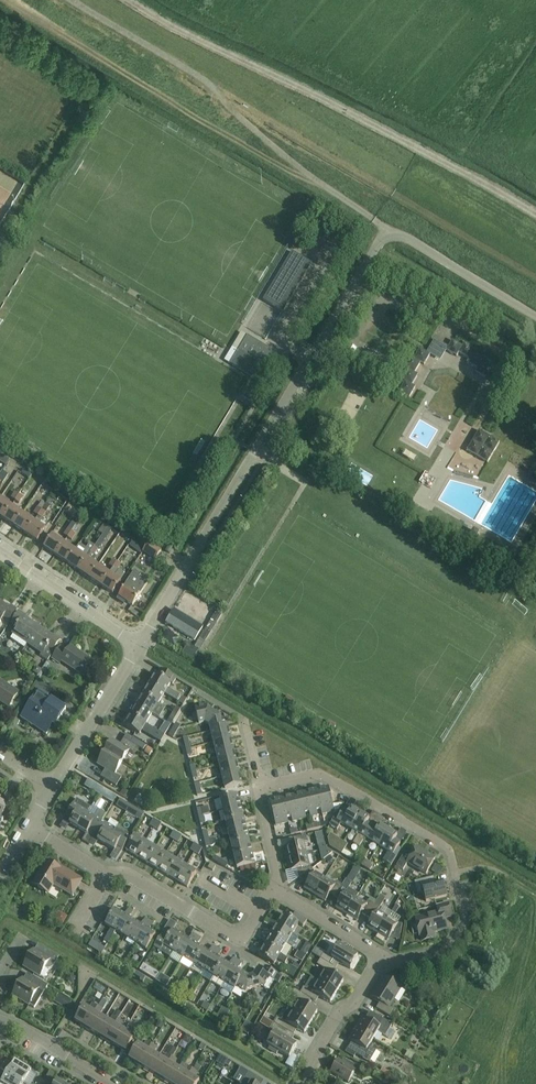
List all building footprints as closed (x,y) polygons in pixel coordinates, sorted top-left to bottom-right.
[(283,313),(312,264),(292,252),(263,301),(283,313)] [(253,404),(281,356),(248,336),(242,346),(230,365),(252,378),(241,397),(253,404)] [(462,346),(453,341),(452,340),(446,351),(456,357),(458,353),(469,359),(467,363),(477,369),(475,372),(485,379),(492,368),(481,362),(483,359),(473,353),(475,349),(464,343),(462,346)] [(429,350),(432,352),(438,356),(442,349),(433,343),(429,350)] [(424,365),(430,355),(420,349),(414,359),(410,357),(404,367),(408,369),(402,380),(405,382),(399,392),(409,398),(415,388),(412,386),(418,375),(415,373),(421,363),(424,365)] [(487,463),(500,443),(479,431),(467,451),(487,463)] [(29,479),(31,475),(24,470),(21,474),(29,479)] [(8,475),(2,471),(0,475),(0,484),(1,483),(3,484),(8,475)] [(15,501),(19,495),(15,492),(11,498),(15,501)] [(19,495),(15,501),(20,504),(24,498),(19,495)] [(12,507),(0,499),(0,516),(3,519),(12,507)] [(42,510),(38,516),(42,519),(46,513),(50,506),(46,504),(42,510)] [(15,526),(23,514),(12,507),(3,519),(15,526)] [(38,508),(34,514),(38,516),(42,510),(38,508)] [(26,534),(34,522),(23,514),(15,526),(26,534)] [(38,542),(44,533),(46,530),(34,522),(26,534),(38,542)] [(95,556),(112,530),(109,527),(100,539),(94,548),(90,553),(86,559),(87,559),(78,571),(90,579),(98,566),(93,563),(97,557),(95,556)] [(68,538),(72,532),(68,529),(64,535),(68,538)] [(476,540),(480,534),(474,531),(471,536),(476,540)] [(76,535),(72,532),(68,538),(72,541),(76,535)] [(56,556),(64,543),(52,536),(44,548),(56,556)] [(134,542),(130,548),(136,552),(141,547),(134,542)] [(67,563),(75,551),(64,543),(56,556),(67,563)] [(149,543),(146,547),(143,553),(155,560),(158,555),(161,550),(149,543)] [(168,546),(165,552),(170,554),(173,548),(168,546)] [(87,559),(86,559),(75,551),(67,563),(78,571),(87,559)] [(113,569),(117,562),(113,559),(109,565),(109,566),(113,569)] [(117,562),(113,569),(109,574),(101,586),(112,594),(119,585),(121,582),(113,577),(121,566),(117,562)] [(109,574),(98,566),(90,579),(101,586),(109,574)] [(119,597),(118,599),(124,604),(126,601),(133,606),(149,581),(134,571),(125,585),(126,586),(119,597)] [(184,593),(179,601),(193,609),(190,615),(197,619),(201,613),(209,618),(213,611),(184,593)] [(0,603),(0,622),(3,618),(8,622),(16,610),(11,607),(9,609),(0,603)] [(13,621),(11,624),(17,628),(13,634),(14,635),(12,639),(25,648),(28,644),(39,628),(24,618),(25,616),(19,612),(13,621)] [(198,625),(176,612),(168,624),(190,638),(198,625)] [(54,638),(39,628),(28,644),(42,653),(40,656),(48,661),(53,654),(52,652),(60,640),(55,636),(54,638)] [(191,645),(186,653),(194,658),(199,650),(195,647),(191,645)] [(94,662),(71,647),(67,652),(60,647),(52,659),(60,664),(61,662),(84,677),(94,662)] [(156,674),(150,685),(165,694),(177,702),(180,696),(168,689),(170,684),(172,685),(176,679),(161,670),(158,675),(156,674)] [(19,694),(0,681),(0,702),(9,708),(19,694)] [(158,704),(165,694),(150,685),(143,695),(158,704)] [(54,726),(66,710),(39,691),(21,718),(46,735),(53,725),(54,726)] [(139,697),(135,704),(137,705),(152,714),(158,704),(143,695),(142,698),(139,697)] [(146,725),(152,714),(137,705),(135,704),(131,710),(134,711),(131,715),(146,725)] [(207,724),(214,713),(208,709),(207,706),(195,709),(198,720),(199,724),(205,723),(207,724)] [(171,726),(174,722),(177,716),(173,713),(167,723),(171,726)] [(220,717),(214,713),(207,724),(210,725),(211,731),(226,727),(223,716),(220,717)] [(140,735),(146,725),(131,715),(125,726),(140,735)] [(167,723),(164,728),(161,733),(165,736),(171,726),(167,723)] [(214,743),(231,739),(228,727),(226,727),(211,731),(214,743)] [(146,747),(129,736),(127,735),(120,745),(113,740),(105,752),(122,763),(129,751),(134,754),(138,747),(144,751),(146,747)] [(217,754),(234,750),(231,739),(214,743),(217,754)] [(220,766),(237,762),(234,750),(217,754),(220,766)] [(122,763),(105,752),(98,765),(106,769),(107,770),(103,778),(112,784),(116,787),(121,779),(115,775),(122,763)] [(222,778),(239,774),(237,762),(220,766),(222,778)] [(225,789),(232,788),(242,785),(239,774),(222,778),(225,789)] [(323,815),(335,812),(331,799),(329,788),(317,791),(323,815)] [(113,804),(117,797),(103,789),(99,795),(103,797),(113,804)] [(323,815),(317,791),(305,794),(310,813),(311,818),(318,816),(317,811),(321,810),(322,815),(323,815)] [(299,820),(307,819),(305,814),(310,813),(305,794),(294,797),(299,820)] [(223,811),(241,806),(238,795),(227,797),(220,799),(223,811)] [(299,820),(294,797),(282,799),(287,819),(292,818),(293,822),(299,820)] [(78,829),(88,813),(91,808),(77,799),(73,805),(67,816),(72,820),(70,824),(78,829)] [(276,826),(287,823),(288,823),(287,819),(282,799),(270,802),(276,826)] [(127,812),(130,806),(120,800),(117,806),(123,809),(127,812)] [(137,818),(141,812),(135,808),(130,806),(127,812),(131,814),(137,818)] [(226,822),(244,818),(241,806),(223,811),(226,822)] [(330,826),(337,830),(341,823),(351,829),(361,814),(352,809),(350,813),(344,810),(342,813),(338,811),(330,826)] [(102,822),(106,815),(99,810),(95,818),(88,813),(78,829),(87,834),(90,830),(95,833),(102,822)] [(360,848),(365,838),(372,827),(367,823),(369,819),(361,814),(351,829),(359,834),(353,844),(360,848)] [(223,836),(229,834),(246,830),(244,818),(226,822),(228,829),(222,831),(223,836)] [(106,846),(119,825),(111,820),(108,825),(102,822),(95,833),(100,836),(98,841),(106,846)] [(389,831),(380,826),(377,830),(372,827),(365,838),(379,846),(389,831)] [(117,847),(123,850),(129,841),(130,839),(116,830),(106,846),(115,851),(117,847)] [(232,846),(249,841),(246,830),(229,834),(232,846)] [(391,867),(397,857),(394,855),(400,844),(395,840),(397,836),(389,831),(379,846),(389,852),(383,862),(391,867)] [(288,859),(307,854),(304,843),(308,842),(306,835),(303,836),(292,839),(293,845),(285,847),(288,859)] [(136,857),(145,842),(135,836),(126,851),(136,857)] [(234,857),(252,853),(249,841),(232,846),(234,857)] [(147,863),(156,848),(145,842),(136,857),(147,863)] [(352,860),(354,856),(344,850),(346,848),(341,845),(338,851),(352,860)] [(157,869),(166,854),(156,848),(147,863),(157,869)] [(426,855),(416,849),(412,855),(406,852),(400,861),(397,867),(403,871),(408,863),(426,874),(435,859),(427,854),(426,855)] [(237,869),(255,865),(252,853),(234,857),(237,869)] [(167,875),(176,860),(166,854),(157,869),(167,875)] [(299,879),(312,869),(310,866),(307,854),(288,859),(291,871),(297,869),(299,879)] [(220,865),(222,860),(215,856),(212,860),(220,865)] [(177,882),(186,867),(176,860),(167,875),(177,882)] [(226,868),(229,864),(222,860),(220,865),(226,868)] [(54,866),(47,862),(33,884),(47,892),(53,881),(63,887),(61,889),(72,896),(82,880),(56,864),(54,866)] [(188,888),(197,873),(187,867),(186,867),(177,882),(188,888)] [(315,895),(325,879),(315,872),(312,869),(299,879),(308,884),(305,889),(315,895)] [(435,884),(434,877),(419,881),(415,882),(418,895),(424,893),(426,902),(447,897),(443,882),(435,884)] [(335,885),(325,879),(315,895),(325,902),(330,895),(335,898),(343,885),(337,882),(335,885)] [(336,908),(346,914),(356,898),(359,894),(349,888),(352,883),(346,880),(343,885),(335,898),(340,901),(336,908)] [(366,917),(377,900),(371,897),(369,901),(368,901),(366,904),(356,898),(346,914),(357,921),(361,914),(366,917)] [(378,934),(388,917),(391,911),(381,905),(382,904),(377,900),(366,917),(372,920),(367,927),(378,934)] [(434,938),(433,933),(447,929),(444,919),(451,917),(448,903),(437,906),(439,913),(416,918),(420,936),(421,936),(423,941),(434,938)] [(126,937),(135,922),(130,919),(134,912),(129,909),(125,916),(116,931),(126,937)] [(108,944),(116,931),(125,916),(115,910),(106,925),(112,928),(108,935),(104,941),(108,944)] [(68,917),(60,912),(56,920),(63,924),(68,917)] [(307,920),(295,913),(291,919),(284,915),(278,925),(293,934),(299,924),(303,927),(307,920)] [(400,940),(402,924),(398,924),(388,917),(378,934),(388,940),(391,935),(400,940)] [(136,943),(150,921),(145,919),(141,926),(135,922),(126,937),(136,943)] [(292,948),(298,937),(293,934),(278,925),(271,921),(267,919),(265,923),(275,930),(272,935),(287,944),(292,948)] [(146,949),(150,944),(156,935),(150,931),(154,924),(150,921),(136,943),(146,949)] [(174,952),(183,937),(173,931),(168,938),(162,934),(156,943),(154,946),(161,951),(164,946),(174,952)] [(281,954),(287,944),(272,935),(265,931),(262,936),(269,940),(265,946),(281,954)] [(184,958),(197,936),(193,934),(189,940),(183,937),(174,952),(170,958),(180,964),(184,958)] [(194,964),(203,949),(198,946),(202,939),(197,936),(184,958),(194,964)] [(99,944),(96,949),(102,953),(105,948),(99,944)] [(351,969),(358,957),(339,945),(332,958),(324,953),(321,959),(333,967),(337,961),(351,969)] [(59,957),(41,946),(37,953),(34,950),(24,967),(40,977),(45,968),(47,969),(49,970),(51,969),(53,968),(59,957)] [(204,970),(218,949),(213,946),(209,953),(203,949),(194,964),(204,970)] [(288,960),(280,955),(281,954),(265,946),(259,956),(269,962),(274,965),(277,960),(285,965),(288,960)] [(211,982),(224,962),(218,958),(222,951),(218,949),(204,970),(205,971),(201,976),(211,982)] [(221,988),(238,961),(234,958),(229,965),(224,962),(211,982),(221,988)] [(337,992),(344,981),(330,972),(333,967),(321,959),(317,965),(325,970),(318,981),(337,992)] [(232,993),(235,989),(244,974),(238,970),(242,964),(238,961),(221,988),(231,995),(232,993)] [(148,976),(152,969),(144,964),(140,971),(148,976)] [(283,977),(265,967),(262,973),(257,970),(254,975),(251,976),(255,989),(262,987),(267,990),(269,989),(274,981),(279,984),(283,977)] [(249,977),(244,974),(235,989),(232,993),(241,998),(244,992),(246,993),(247,990),(255,989),(251,976),(249,977)] [(35,1008),(42,997),(48,986),(30,975),(27,981),(23,979),(13,996),(29,1006),(29,1005),(35,1008)] [(391,1018),(395,1011),(389,1007),(396,997),(402,987),(385,977),(372,998),(380,1003),(376,1009),(391,1018)] [(337,992),(318,981),(311,992),(304,987),(300,993),(307,997),(313,1001),(317,995),(330,1003),(337,992)] [(311,1023),(318,1011),(304,1003),(307,997),(300,993),(295,990),(291,995),(299,1000),(292,1011),(311,1023)] [(99,1016),(107,1003),(103,1001),(99,1008),(98,1007),(85,1029),(90,1031),(90,1030),(96,1034),(105,1019),(99,1016)] [(85,1029),(98,1007),(93,1004),(90,1010),(84,1006),(75,1021),(81,1025),(80,1026),(85,1029)] [(304,1034),(311,1023),(292,1011),(288,1009),(282,1020),(278,1018),(274,1023),(292,1035),(296,1029),(304,1034)] [(392,1025),(380,1017),(370,1012),(366,1019),(363,1018),(356,1029),(373,1039),(378,1032),(385,1037),(392,1025)] [(101,1038),(105,1041),(118,1020),(114,1017),(113,1016),(110,1022),(105,1019),(96,1034),(101,1037),(101,1038)] [(116,1046),(125,1031),(120,1028),(123,1022),(118,1020),(105,1041),(110,1044),(111,1043),(116,1046)] [(292,1035),(274,1023),(274,1024),(273,1024),(269,1021),(265,1026),(271,1030),(270,1030),(274,1033),(267,1045),(270,1047),(269,1049),(277,1054),(279,1052),(280,1053),(290,1058),(297,1046),(289,1041),(293,1035),(292,1035)] [(126,1053),(139,1032),(134,1029),(130,1034),(125,1031),(116,1046),(122,1049),(121,1050),(126,1053)] [(376,1051),(369,1047),(373,1039),(356,1029),(349,1041),(354,1043),(350,1050),(348,1049),(345,1053),(355,1058),(357,1055),(370,1063),(376,1051)] [(139,1066),(152,1045),(147,1042),(144,1048),(138,1044),(129,1059),(135,1062),(134,1064),(139,1066)] [(150,1071),(159,1057),(153,1054),(157,1048),(152,1045),(139,1066),(144,1069),(144,1068),(150,1071)] [(159,1079),(172,1057),(167,1054),(164,1060),(159,1057),(150,1071),(155,1075),(155,1076),(159,1079)] [(170,1083),(179,1069),(174,1066),(177,1060),(172,1057),(159,1079),(164,1082),(165,1080),(170,1083)] [(344,1063),(338,1059),(330,1072),(348,1083),(358,1067),(355,1066),(346,1060),(344,1063)] [(15,1061),(10,1068),(4,1064),(0,1071),(22,1083),(23,1083),(31,1071),(15,1061)] [(179,1069),(170,1083),(171,1083),(184,1083),(193,1070),(182,1063),(179,1069)] [(184,1083),(198,1083),(200,1082),(194,1078),(197,1072),(193,1070),(184,1083)] [(0,1071),(0,1080),(2,1081),(1,1083),(22,1083),(0,1071)] [(264,1082),(249,1072),(242,1083),(262,1083),(264,1082)]
